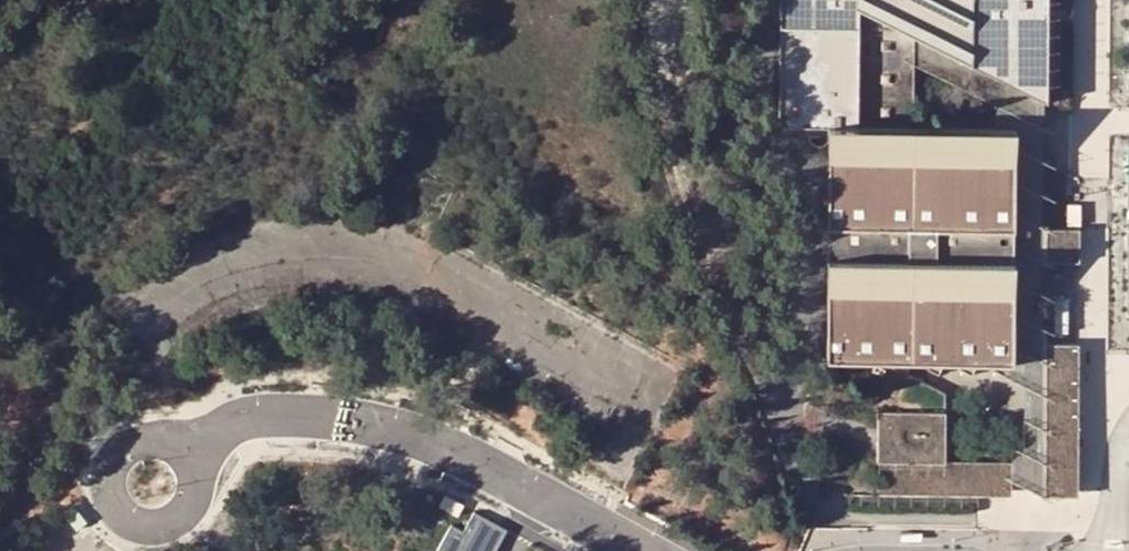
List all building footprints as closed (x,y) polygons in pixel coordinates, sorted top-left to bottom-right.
[(910,133),(912,43),(1044,105),(1045,0),(779,0),(777,130),(827,131),(910,133)] [(1006,369),(1005,467),(1004,484),(1038,501),(1038,479),(1041,349),(1042,266),(1042,233),(1044,105),(912,43),(910,133),(1009,135),(1006,369)] [(1009,135),(910,133),(827,131),(822,364),(873,365),(901,379),(908,367),(933,380),(941,367),(942,367),(967,379),(974,368),(998,381),(1006,369),(1009,135)] [(1081,204),(1067,204),(1067,227),(1082,226),(1081,204)] [(1075,234),(1042,233),(1042,266),(1074,267),(1075,234)] [(1038,479),(1072,494),(1074,351),(1041,349),(1038,479)] [(871,421),(939,422),(940,400),(901,379),(873,365),(871,421)] [(938,465),(939,422),(871,421),(870,464),(938,465)] [(970,500),(971,465),(938,465),(870,464),(869,497),(970,500)] [(971,465),(970,500),(974,500),(1004,501),(1004,484),(1005,467),(971,465)] [(1072,502),(1072,494),(1038,479),(1038,501),(1072,502)] [(438,507),(459,518),(466,504),(445,494),(438,507)] [(443,550),(493,550),(505,529),(475,513),(464,533),(451,526),(438,549),(443,550)] [(923,533),(900,533),(899,541),(923,541),(923,533)]
